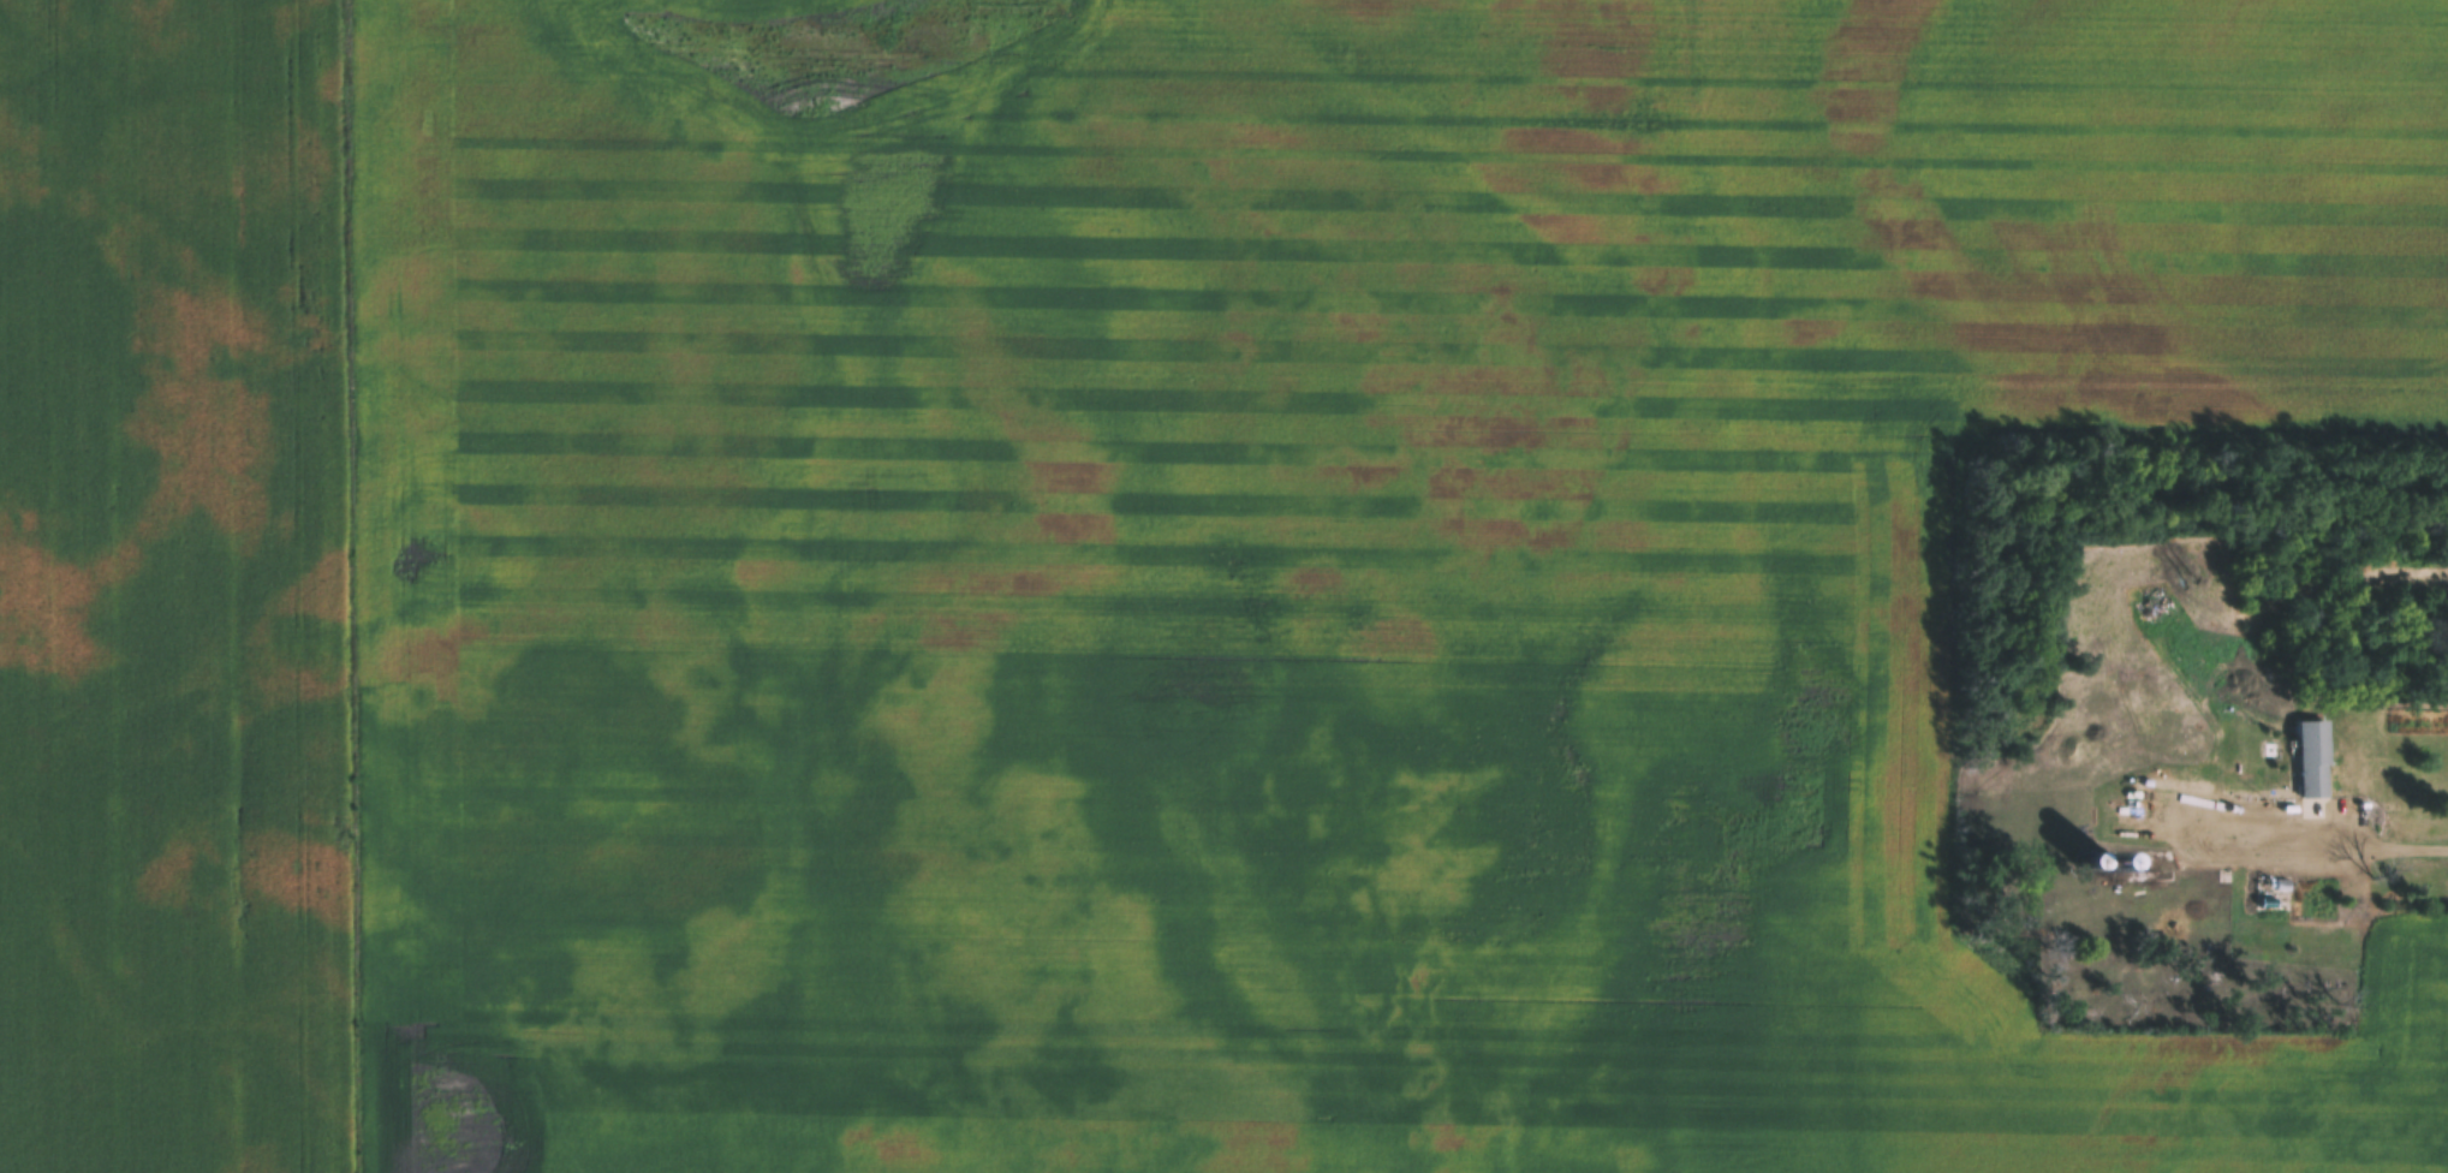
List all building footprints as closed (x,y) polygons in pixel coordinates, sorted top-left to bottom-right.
[(2328,796),(2328,719),(2300,719),(2300,796),(2328,796)]
